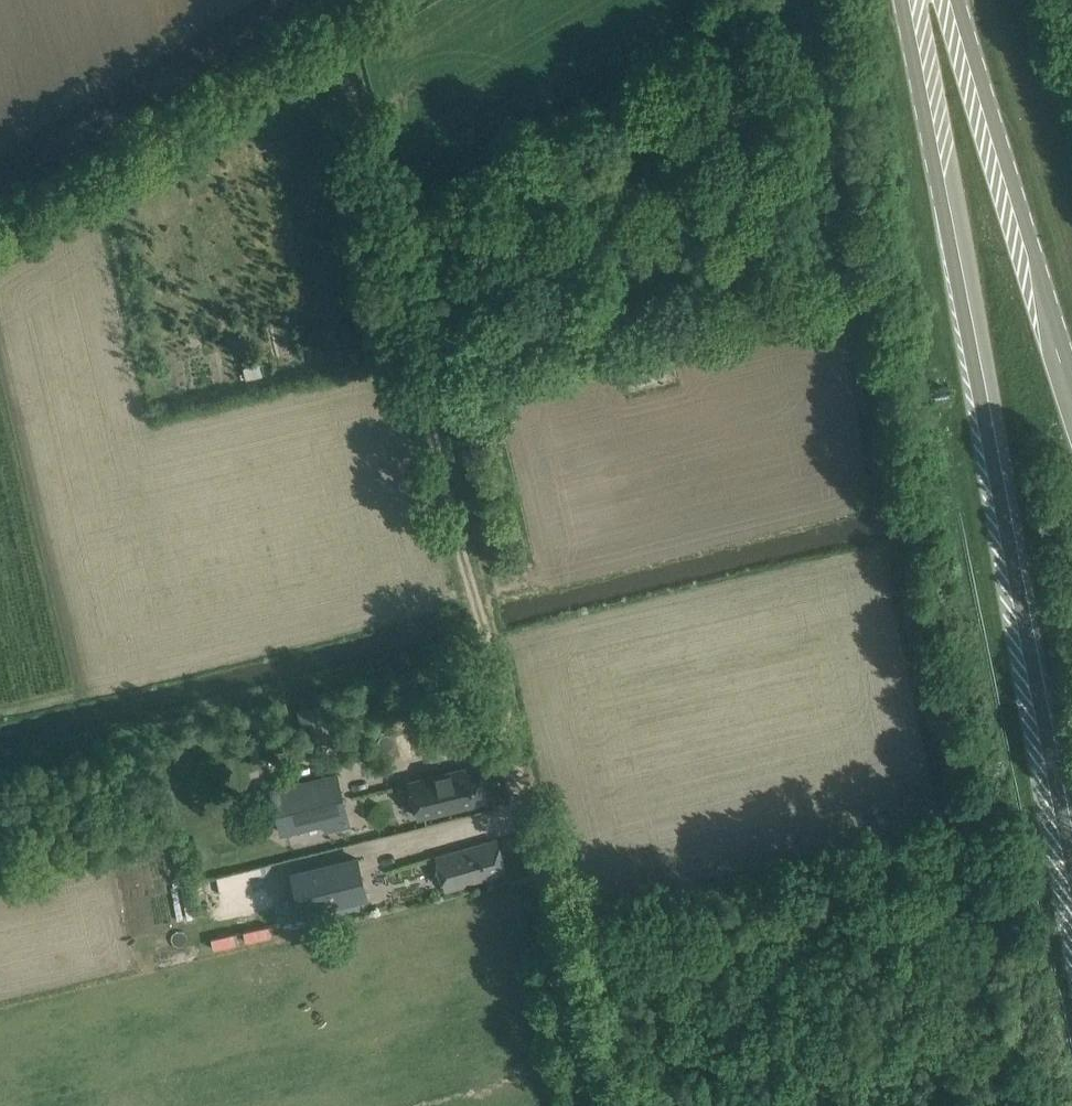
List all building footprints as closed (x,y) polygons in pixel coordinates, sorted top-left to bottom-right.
[(479,765),(457,770),(409,782),(417,817),(487,800),(479,765)] [(337,769),(271,785),(282,830),(324,820),(326,828),(350,822),(337,769)] [(447,890),(471,883),(471,882),(504,873),(506,873),(496,839),(437,856),(447,890)] [(229,872),(239,913),(270,905),(260,864),(229,872)] [(359,865),(293,880),(302,919),(368,904),(359,865)]
